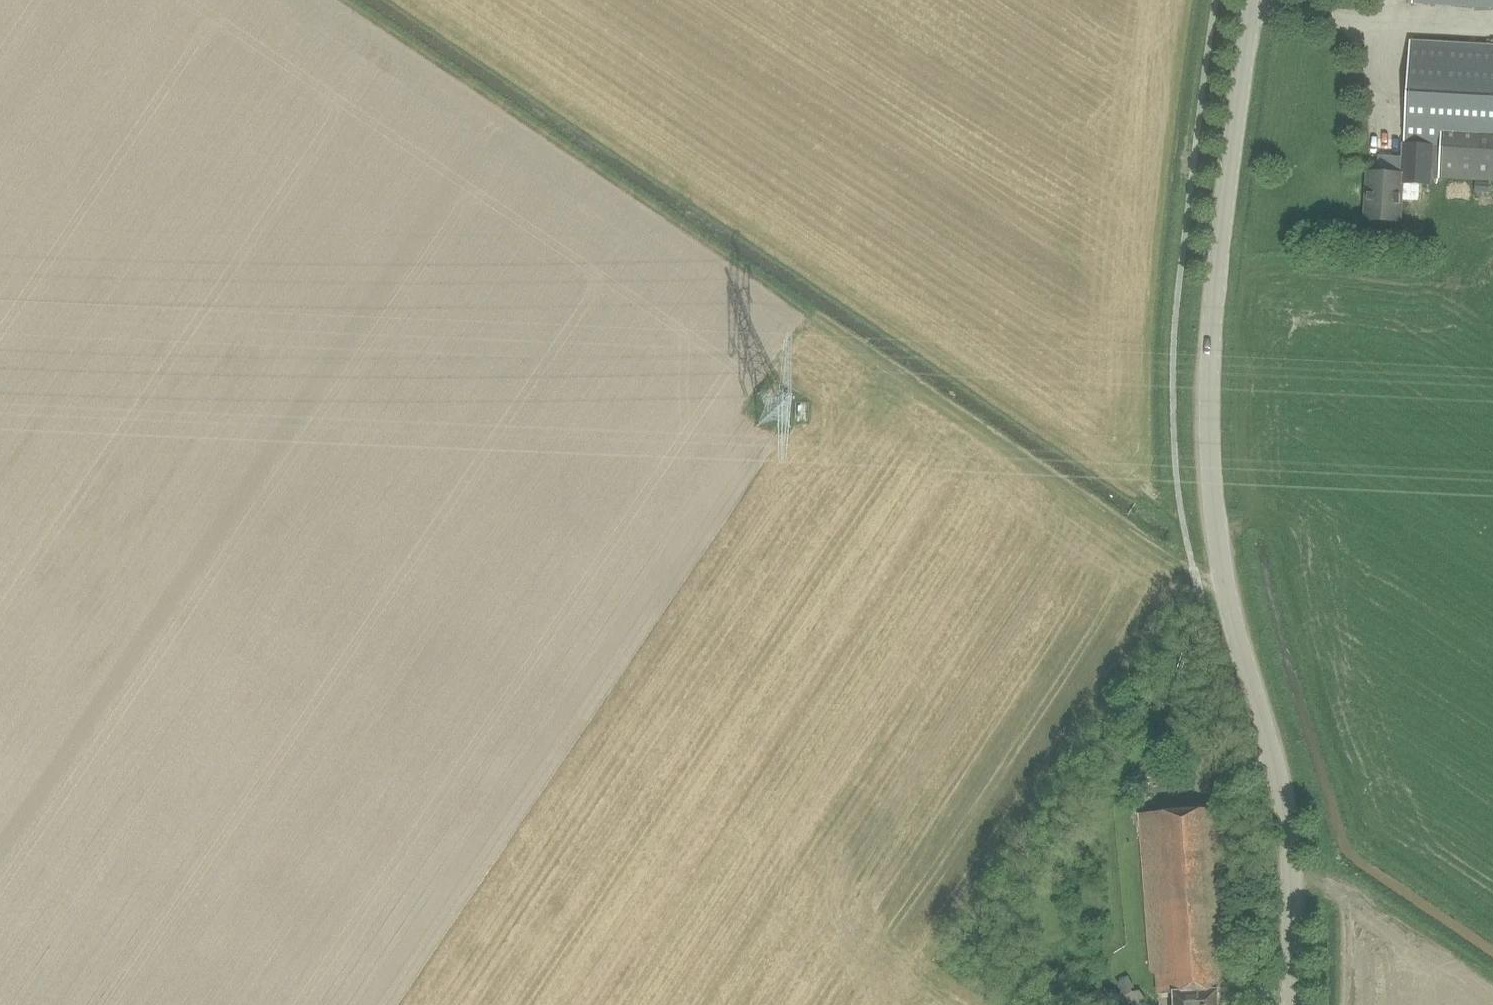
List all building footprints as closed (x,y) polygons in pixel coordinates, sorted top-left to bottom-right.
[(1366,217),(1402,219),(1404,180),(1431,182),(1434,142),(1443,143),(1441,174),(1492,177),(1492,44),(1411,39),(1406,141),(1405,141),(1403,171),(1368,169),(1366,217)] [(1233,956),(1221,806),(1140,813),(1152,972),(1160,971),(1161,992),(1174,991),(1175,1004),(1219,1004),(1218,990),(1230,989),(1227,956),(1233,956)] [(1128,1004),(1136,1004),(1144,1000),(1127,974),(1114,983),(1128,1004)]
